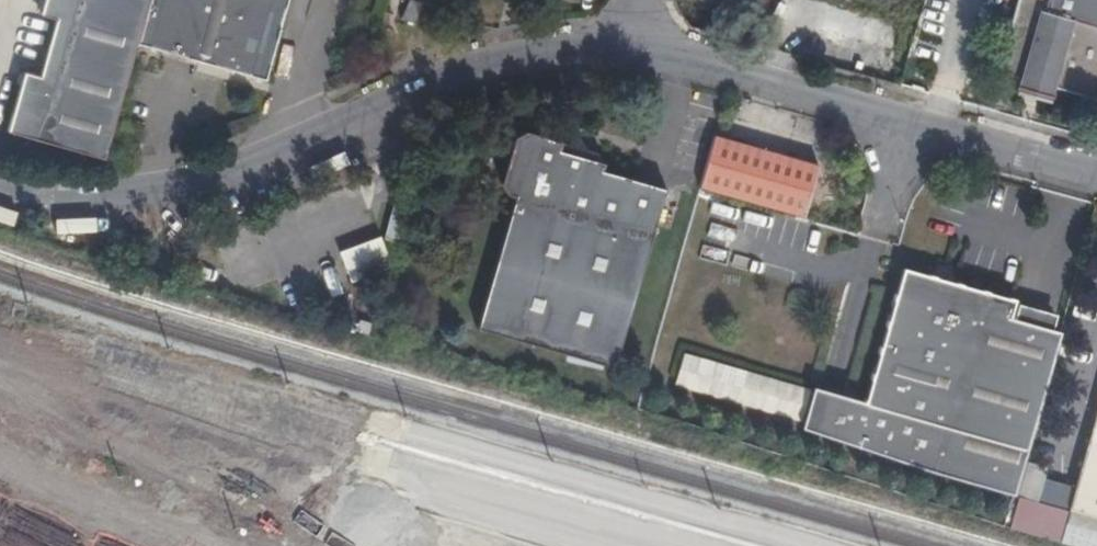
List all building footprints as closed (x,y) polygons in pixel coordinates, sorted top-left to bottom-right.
[(104,157),(135,46),(148,0),(44,0),(40,14),(56,18),(40,74),(24,70),(8,129),(104,157)] [(135,46),(265,81),(289,0),(148,0),(135,46)] [(1000,72),(1019,78),(1016,90),(1051,100),(1055,88),(1096,99),(1096,0),(1021,0),(1000,72)] [(420,6),(410,3),(405,23),(415,25),(420,6)] [(767,28),(750,23),(747,36),(763,40),(767,28)] [(513,195),(475,327),(612,366),(663,187),(600,169),(601,162),(595,151),(583,147),(577,136),(565,142),(523,130),(513,136),(500,183),(506,194),(513,195)] [(817,164),(712,135),(698,186),(802,216),(817,164)] [(380,237),(338,245),(343,277),(386,269),(380,237)] [(197,266),(194,277),(215,284),(218,273),(197,266)] [(937,269),(934,279),(953,284),(955,274),(937,269)] [(1014,489),(1058,332),(1051,330),(1011,319),(1007,318),(1012,300),(953,284),(934,279),(903,270),(867,402),(814,388),(802,430),(1014,489)] [(1011,319),(1051,330),(1053,317),(1015,306),(1011,319)] [(801,422),(810,390),(685,354),(675,386),(801,422)] [(1070,510),(1096,518),(1096,413),(1070,510)] [(1068,520),(1062,542),(1077,545),(1096,545),(1096,528),(1068,520)]
